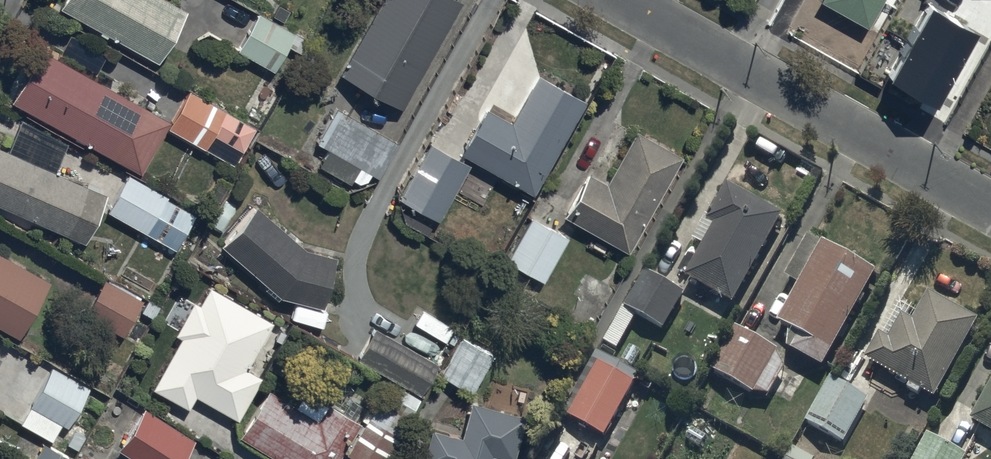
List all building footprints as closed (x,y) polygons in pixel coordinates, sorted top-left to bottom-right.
[(172,0),(60,0),(57,4),(155,59),(184,7),(172,0)] [(456,0),(376,0),(337,69),(397,103),(456,0)] [(863,19),(874,0),(828,0),(863,19)] [(970,24),(927,0),(887,71),(930,95),(970,24)] [(291,29),(255,10),(234,48),(270,67),(291,29)] [(167,117),(37,46),(8,98),(138,169),(167,117)] [(581,95),(533,69),(506,119),(482,106),(457,151),(528,190),(581,95)] [(252,124),(185,87),(165,124),(231,161),(252,124)] [(395,139),(334,102),(312,138),(327,146),(317,162),(347,179),(356,163),(374,174),(395,139)] [(676,151),(630,127),(603,179),(582,168),(557,215),(624,250),(676,151)] [(466,161),(426,139),(395,194),(435,217),(466,161)] [(0,143),(0,203),(82,239),(104,189),(0,143)] [(192,207),(125,170),(104,206),(171,243),(192,207)] [(777,214),(723,184),(706,216),(702,213),(689,239),(699,244),(682,275),(729,301),(777,214)] [(302,244),(252,201),(217,241),(276,292),(320,304),(334,253),(302,244)] [(565,234),(527,213),(502,257),(540,278),(565,234)] [(872,269),(806,232),(782,275),(795,282),(773,321),(796,334),(788,347),(819,364),(872,269)] [(0,252),(0,326),(14,334),(46,278),(0,252)] [(681,291),(642,269),(621,305),(661,327),(681,291)] [(141,296),(102,275),(82,312),(121,333),(141,296)] [(179,333),(151,383),(185,402),(191,392),(235,416),(260,372),(246,364),(272,318),(206,281),(197,299),(192,296),(173,330),(179,333)] [(973,319),(925,292),(910,319),(899,313),(886,337),(877,332),(863,357),(931,395),(973,319)] [(774,348),(731,323),(706,366),(750,391),(774,348)] [(433,359),(371,324),(353,355),(416,390),(433,359)] [(490,350),(459,333),(438,371),(469,388),(490,350)] [(87,383),(49,361),(26,401),(65,422),(87,383)] [(594,361),(564,415),(601,436),(632,382),(594,361)] [(966,420),(990,434),(990,374),(966,420)] [(801,420),(840,441),(865,396),(826,375),(801,420)] [(265,384),(236,431),(282,458),(331,458),(356,417),(324,398),(314,414),(265,384)] [(379,390),(343,448),(360,458),(380,458),(411,409),(379,390)] [(488,450),(510,456),(522,412),(468,398),(458,435),(428,427),(420,458),(485,458),(488,450)] [(115,448),(133,458),(177,458),(192,436),(142,405),(115,448)] [(922,431),(907,458),(959,458),(962,452),(922,431)]
